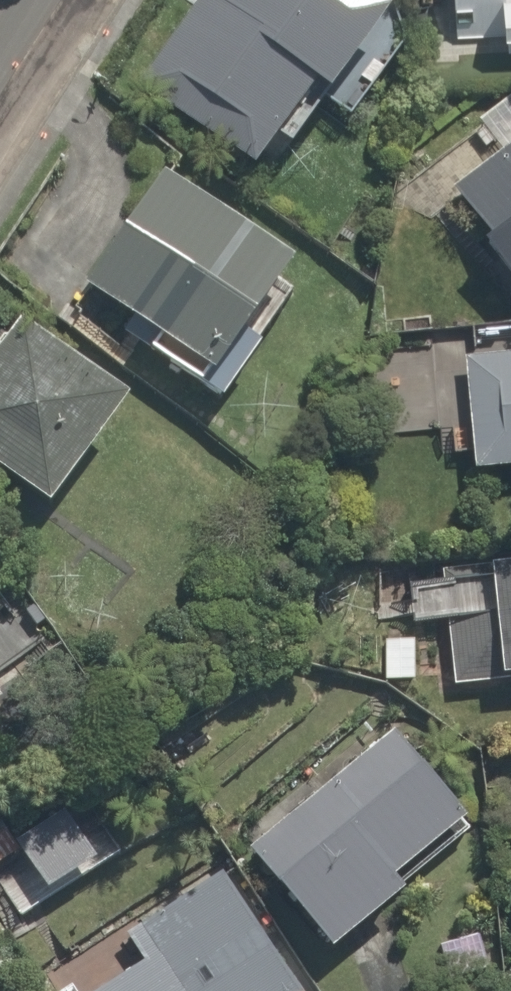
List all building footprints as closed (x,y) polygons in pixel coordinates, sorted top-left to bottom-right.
[(157,79),(265,163),(375,21),(347,0),(218,0),(157,79)] [(452,36),(510,34),(510,0),(451,0),(452,36)] [(443,192),(483,243),(471,252),(510,302),(510,301),(510,139),(443,192)] [(140,358),(214,414),(262,351),(236,331),(278,277),(162,188),(84,291),(152,342),(140,358)] [(111,430),(101,422),(111,409),(9,333),(0,344),(0,494),(40,525),(111,430)] [(463,355),(465,471),(510,470),(510,355),(463,355)] [(410,573),(414,630),(449,627),(453,685),(510,681),(510,565),(410,573)] [(390,879),(460,826),(392,737),(237,855),(320,964),(405,899),(390,879)] [(6,858),(37,903),(112,853),(81,807),(6,858)] [(112,990),(285,990),(216,884),(126,942),(144,970),(112,990)]
